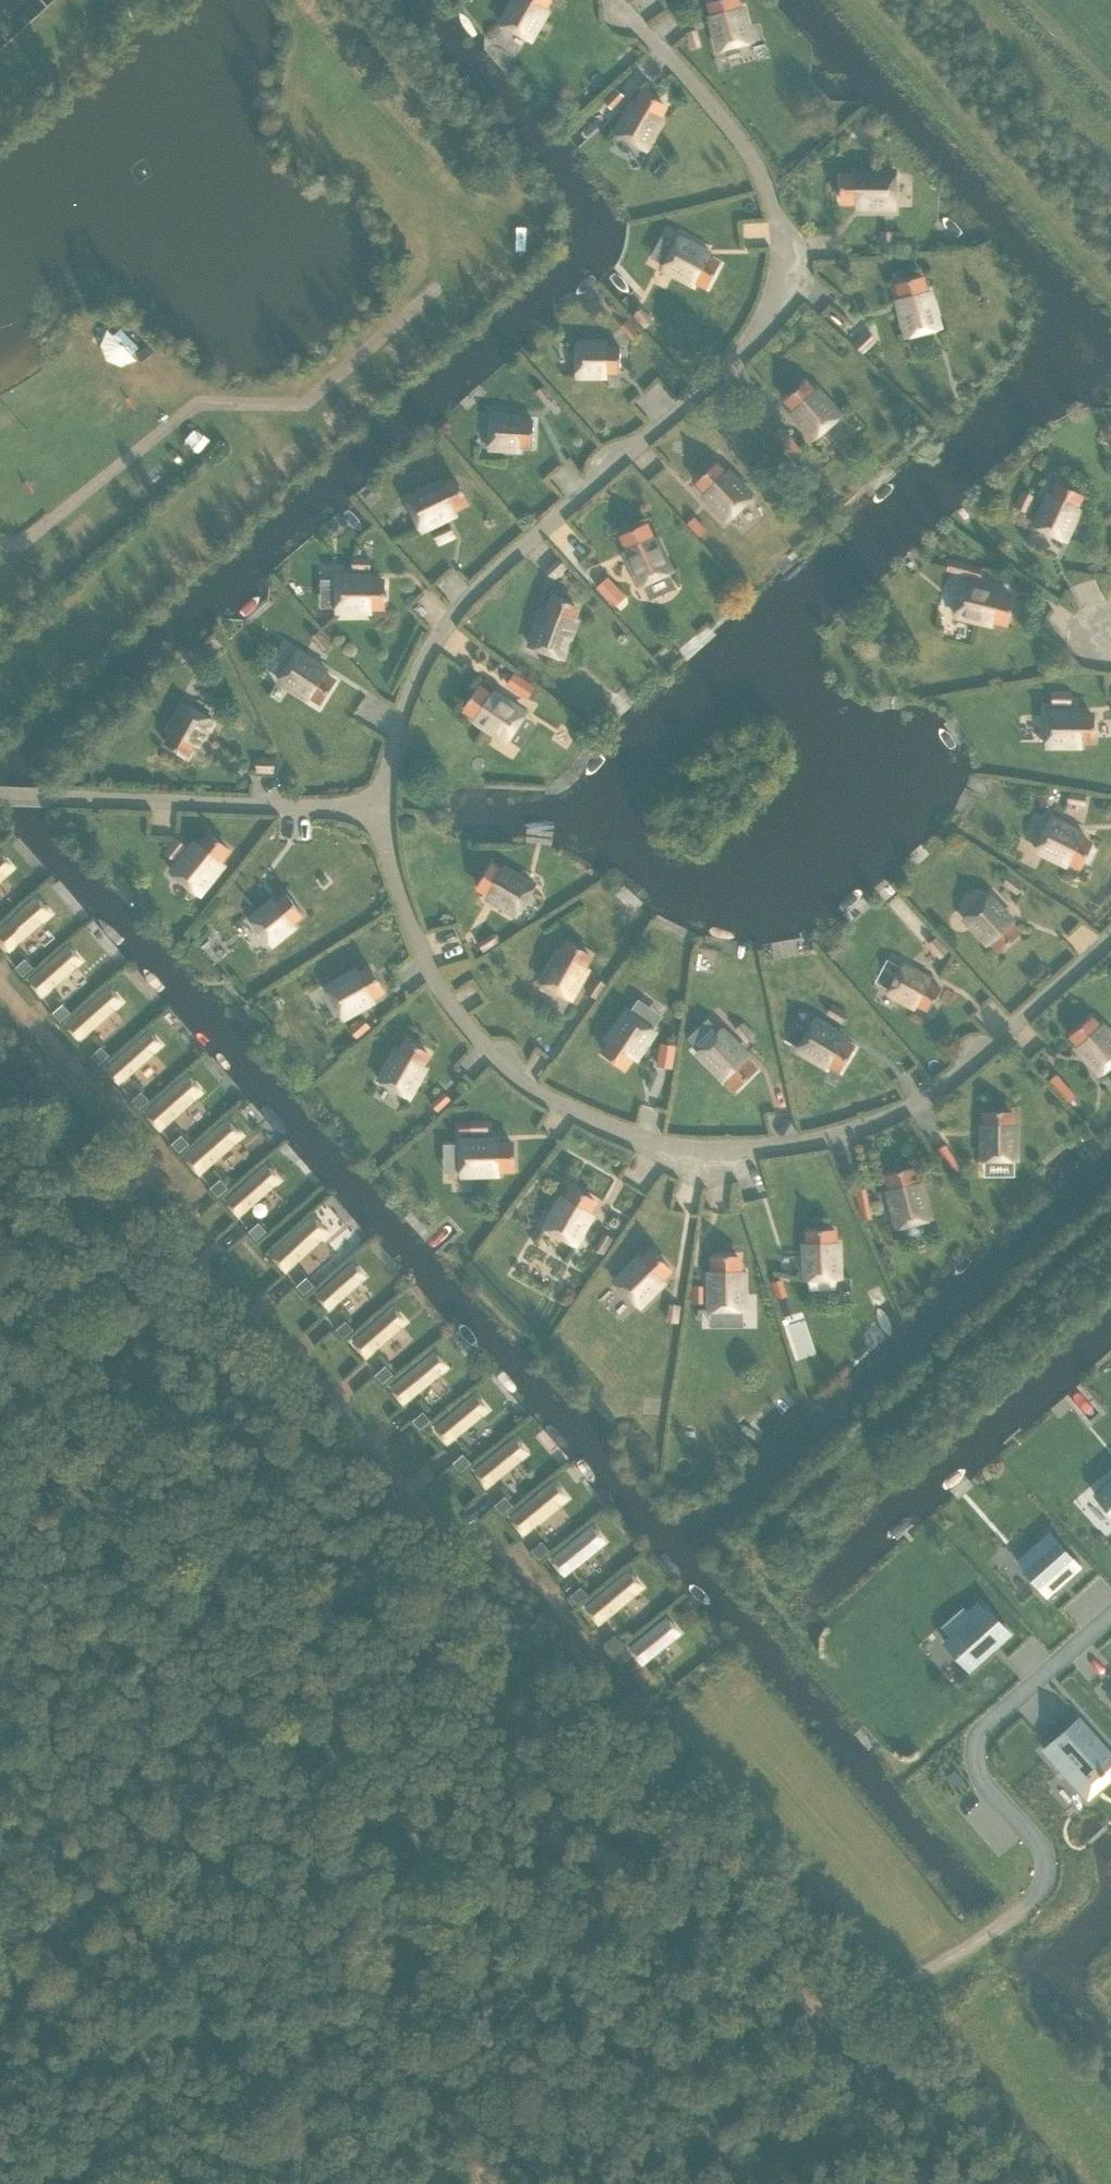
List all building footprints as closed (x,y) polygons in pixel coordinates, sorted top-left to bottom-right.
[(518,4),(513,1),(500,23),(529,40),(547,10),(542,7),(547,0),(520,0),(518,4)] [(717,24),(712,26),(718,50),(751,41),(742,7),(737,9),(735,0),(719,0),(712,2),(717,24)] [(698,28),(685,31),(689,50),(702,47),(698,28)] [(624,96),(616,88),(603,101),(612,109),(624,96)] [(644,94),(633,113),(628,111),(615,133),(645,149),(662,119),(657,116),(664,105),(644,94)] [(841,200),(866,200),(866,206),(895,206),(895,172),(857,172),(857,177),(842,177),(841,200)] [(894,232),(880,231),(879,249),(893,250),(894,232)] [(718,264),(698,254),(700,249),(678,237),(662,267),(693,283),(696,279),(707,285),(718,264)] [(898,283),(905,308),(900,309),(907,337),(940,328),(930,291),(925,292),(921,278),(898,283)] [(837,299),(832,309),(851,317),(855,307),(837,299)] [(654,320),(641,307),(631,316),(644,330),(654,320)] [(640,333),(627,319),(620,327),(633,340),(640,333)] [(876,340),(866,330),(853,343),(863,353),(876,340)] [(596,347),(596,343),(577,342),(576,376),(606,377),(606,372),(620,372),(620,347),(596,347)] [(787,398),(802,415),(798,419),(815,438),(841,415),(817,389),(813,393),(804,383),(787,398)] [(544,385),(535,393),(547,407),(556,399),(544,385)] [(510,420),(510,415),(490,415),(489,448),(518,450),(519,445),(533,446),(534,421),(510,420)] [(206,420),(192,427),(202,447),(216,440),(206,420)] [(782,426),(773,435),(786,449),(795,439),(782,426)] [(300,441),(313,450),(321,439),(307,430),(300,441)] [(155,462),(137,471),(146,491),(164,483),(155,462)] [(698,481),(714,497),(710,501),(728,519),(752,496),(728,470),(724,474),(715,465),(698,481)] [(443,487),(441,482),(406,498),(421,529),(446,517),(444,512),(467,501),(457,480),(443,487)] [(1064,540),(1080,508),(1075,506),(1080,494),(1060,484),(1050,505),(1045,503),(1034,525),(1064,540)] [(1022,490),(1014,507),(1026,512),(1034,496),(1022,490)] [(230,500),(224,511),(239,520),(245,509),(230,500)] [(696,515),(687,523),(699,537),(708,529),(696,515)] [(569,522),(560,529),(571,542),(580,535),(569,522)] [(644,525),(624,534),(634,557),(629,560),(641,585),(672,571),(656,536),(651,539),(644,525)] [(450,526),(432,534),(438,545),(455,537),(450,526)] [(591,550),(581,539),(563,554),(573,566),(591,550)] [(351,557),(351,571),(370,571),(370,556),(351,557)] [(559,558),(545,569),(553,580),(567,569),(559,558)] [(972,563),(953,559),(950,573),(969,577),(972,563)] [(384,582),(361,582),(361,576),(336,576),(336,610),(371,611),(371,605),(384,605),(384,582)] [(613,602),(623,593),(608,577),(598,586),(613,602)] [(990,588),(962,582),(955,615),(992,624),(993,618),(1008,622),(1013,599),(989,594),(990,588)] [(554,598),(545,621),(540,619),(530,646),(562,658),(575,622),(570,620),(576,606),(554,598)] [(316,655),(330,642),(319,630),(306,642),(316,655)] [(334,682),(315,669),(318,665),(297,651),(278,680),(308,699),(311,694),(322,701),(334,682)] [(531,685),(517,675),(509,685),(524,696),(531,685)] [(501,697),(498,702),(477,688),(465,707),(478,716),(475,720),(507,741),(525,712),(501,697)] [(1053,692),(1053,706),(1071,705),(1071,692),(1053,692)] [(199,735),(203,737),(213,720),(183,703),(169,728),(173,731),(166,743),(187,755),(199,735)] [(1094,739),(1094,716),(1071,716),(1071,711),(1046,711),(1046,745),(1081,745),(1081,739),(1094,739)] [(274,775),(274,757),(255,756),(255,774),(274,775)] [(1069,792),(1068,803),(1086,806),(1087,794),(1069,792)] [(1035,849),(1067,864),(1069,859),(1081,865),(1091,844),(1070,834),(1073,829),(1050,818),(1035,849)] [(210,834),(194,853),(190,850),(172,872),(199,893),(223,863),(218,860),(228,848),(210,834)] [(185,847),(174,838),(162,852),(172,861),(185,847)] [(24,842),(0,862),(0,938),(62,886),(24,842)] [(479,886),(498,897),(496,902),(518,914),(535,885),(504,867),(501,872),(490,866),(479,886)] [(1009,875),(1003,885),(1019,896),(1025,886),(1009,875)] [(62,886),(0,938),(0,947),(34,986),(101,931),(62,886)] [(268,909),(266,906),(250,918),(272,944),(295,926),(292,922),(303,913),(287,894),(268,909)] [(987,943),(992,940),(1000,950),(1017,934),(1002,917),(1006,913),(990,895),(964,917),(987,943)] [(950,950),(959,941),(945,927),(936,936),(950,950)] [(140,975),(101,931),(34,986),(73,1031),(140,975)] [(499,944),(493,934),(477,944),(484,954),(499,944)] [(936,939),(927,946),(940,960),(949,953),(936,939)] [(583,976),(578,974),(589,954),(569,942),(563,954),(558,951),(540,981),(570,998),(583,976)] [(919,977),(921,973),(904,963),(888,993),(914,1007),(916,1003),(929,1010),(940,988),(919,977)] [(365,1005),(362,1000),(382,989),(371,969),(360,975),(357,970),(326,988),(343,1017),(365,1005)] [(179,1019),(140,975),(73,1031),(112,1075),(179,1019)] [(594,976),(584,991),(596,1000),(606,985),(594,976)] [(833,1003),(826,1015),(841,1025),(848,1013),(833,1003)] [(623,1066),(636,1047),(641,1051),(655,1030),(627,1010),(607,1039),(612,1042),(604,1053),(623,1066)] [(218,1064),(179,1019),(112,1075),(151,1119),(218,1064)] [(363,1019),(349,1031),(357,1041),(372,1029),(363,1019)] [(853,1048),(833,1037),(836,1032),(814,1019),(797,1049),(827,1066),(830,1062),(841,1068),(853,1048)] [(1103,1025),(1098,1029),(1090,1019),(1073,1034),(1088,1051),(1084,1055),(1101,1074),(1110,1064),(1110,1035),(1103,1025)] [(743,1022),(734,1031),(746,1044),(756,1035),(743,1022)] [(755,1070),(737,1052),(741,1048),(721,1028),(697,1052),(724,1079),(728,1075),(738,1086),(755,1070)] [(421,1075),(416,1072),(428,1052),(408,1041),(401,1052),(396,1049),(379,1080),(408,1097),(421,1075)] [(674,1051),(664,1050),(661,1069),(672,1070),(674,1051)] [(257,1108),(218,1064),(151,1119),(190,1164),(257,1108)] [(1057,1074),(1049,1081),(1062,1095),(1070,1088),(1057,1074)] [(444,1093),(430,1105),(437,1114),(452,1102),(444,1093)] [(295,1152),(257,1108),(190,1164),(229,1208),(295,1152)] [(988,1112),(988,1135),(982,1135),(982,1160),(1016,1160),(1016,1125),(1011,1125),(1011,1112),(988,1112)] [(488,1120),(469,1120),(470,1135),(488,1134),(488,1120)] [(513,1144),(488,1145),(488,1139),(460,1140),(461,1174),(499,1173),(499,1168),(514,1167),(513,1144)] [(334,1196),(295,1152),(229,1208),(267,1252),(334,1196)] [(953,1153),(942,1160),(952,1176),(963,1170),(953,1153)] [(889,1174),(896,1198),(890,1200),(898,1227),(930,1218),(921,1181),(915,1183),(911,1168),(889,1174)] [(587,1222),(582,1219),(594,1199),(574,1188),(567,1199),(562,1197),(545,1227),(574,1244),(587,1222)] [(869,1189),(854,1191),(857,1208),(871,1206),(869,1189)] [(373,1241),(334,1196),(267,1252),(306,1296),(373,1241)] [(448,1247),(463,1234),(450,1220),(435,1233),(448,1247)] [(809,1230),(810,1253),(805,1253),(805,1279),(839,1278),(838,1243),(833,1243),(832,1230),(809,1230)] [(615,1241),(604,1233),(593,1249),(604,1257),(615,1241)] [(412,1285),(373,1241),(306,1296),(345,1341),(412,1285)] [(657,1288),(653,1284),(669,1268),(653,1251),(644,1261),(640,1257),(615,1282),(639,1306),(657,1288)] [(715,1256),(715,1281),(710,1281),(710,1310),(744,1309),(743,1271),(738,1271),(738,1256),(715,1256)] [(782,1279),(771,1283),(777,1301),(788,1297),(782,1279)] [(451,1329),(412,1285),(345,1341),(384,1385),(451,1329)] [(705,1286),(692,1286),(691,1305),(704,1305),(705,1286)] [(682,1307),(669,1305),(665,1322),(678,1325),(682,1307)] [(490,1373),(451,1329),(384,1385),(423,1429),(490,1373)] [(528,1418),(490,1373),(423,1429),(461,1474),(528,1418)] [(567,1462),(528,1418),(461,1474),(500,1518),(567,1462)] [(606,1506),(567,1462),(500,1518),(539,1562),(606,1506)] [(1096,1495),(1110,1512),(1110,1482),(1096,1495)] [(645,1550),(606,1506),(539,1562),(577,1606),(645,1550)] [(1055,1539),(1022,1568),(1047,1595),(1079,1568),(1055,1539)] [(683,1595),(645,1550),(577,1606),(573,1609),(611,1654),(683,1595)] [(720,1640),(683,1595),(611,1654),(649,1699),(720,1640)] [(972,1618),(945,1642),(970,1669),(1010,1633),(985,1606),(984,1607),(978,1601),(966,1611),(972,1618)] [(1046,1749),(1058,1762),(1066,1755),(1091,1783),(1110,1764),(1110,1753),(1080,1719),(1046,1749)]
